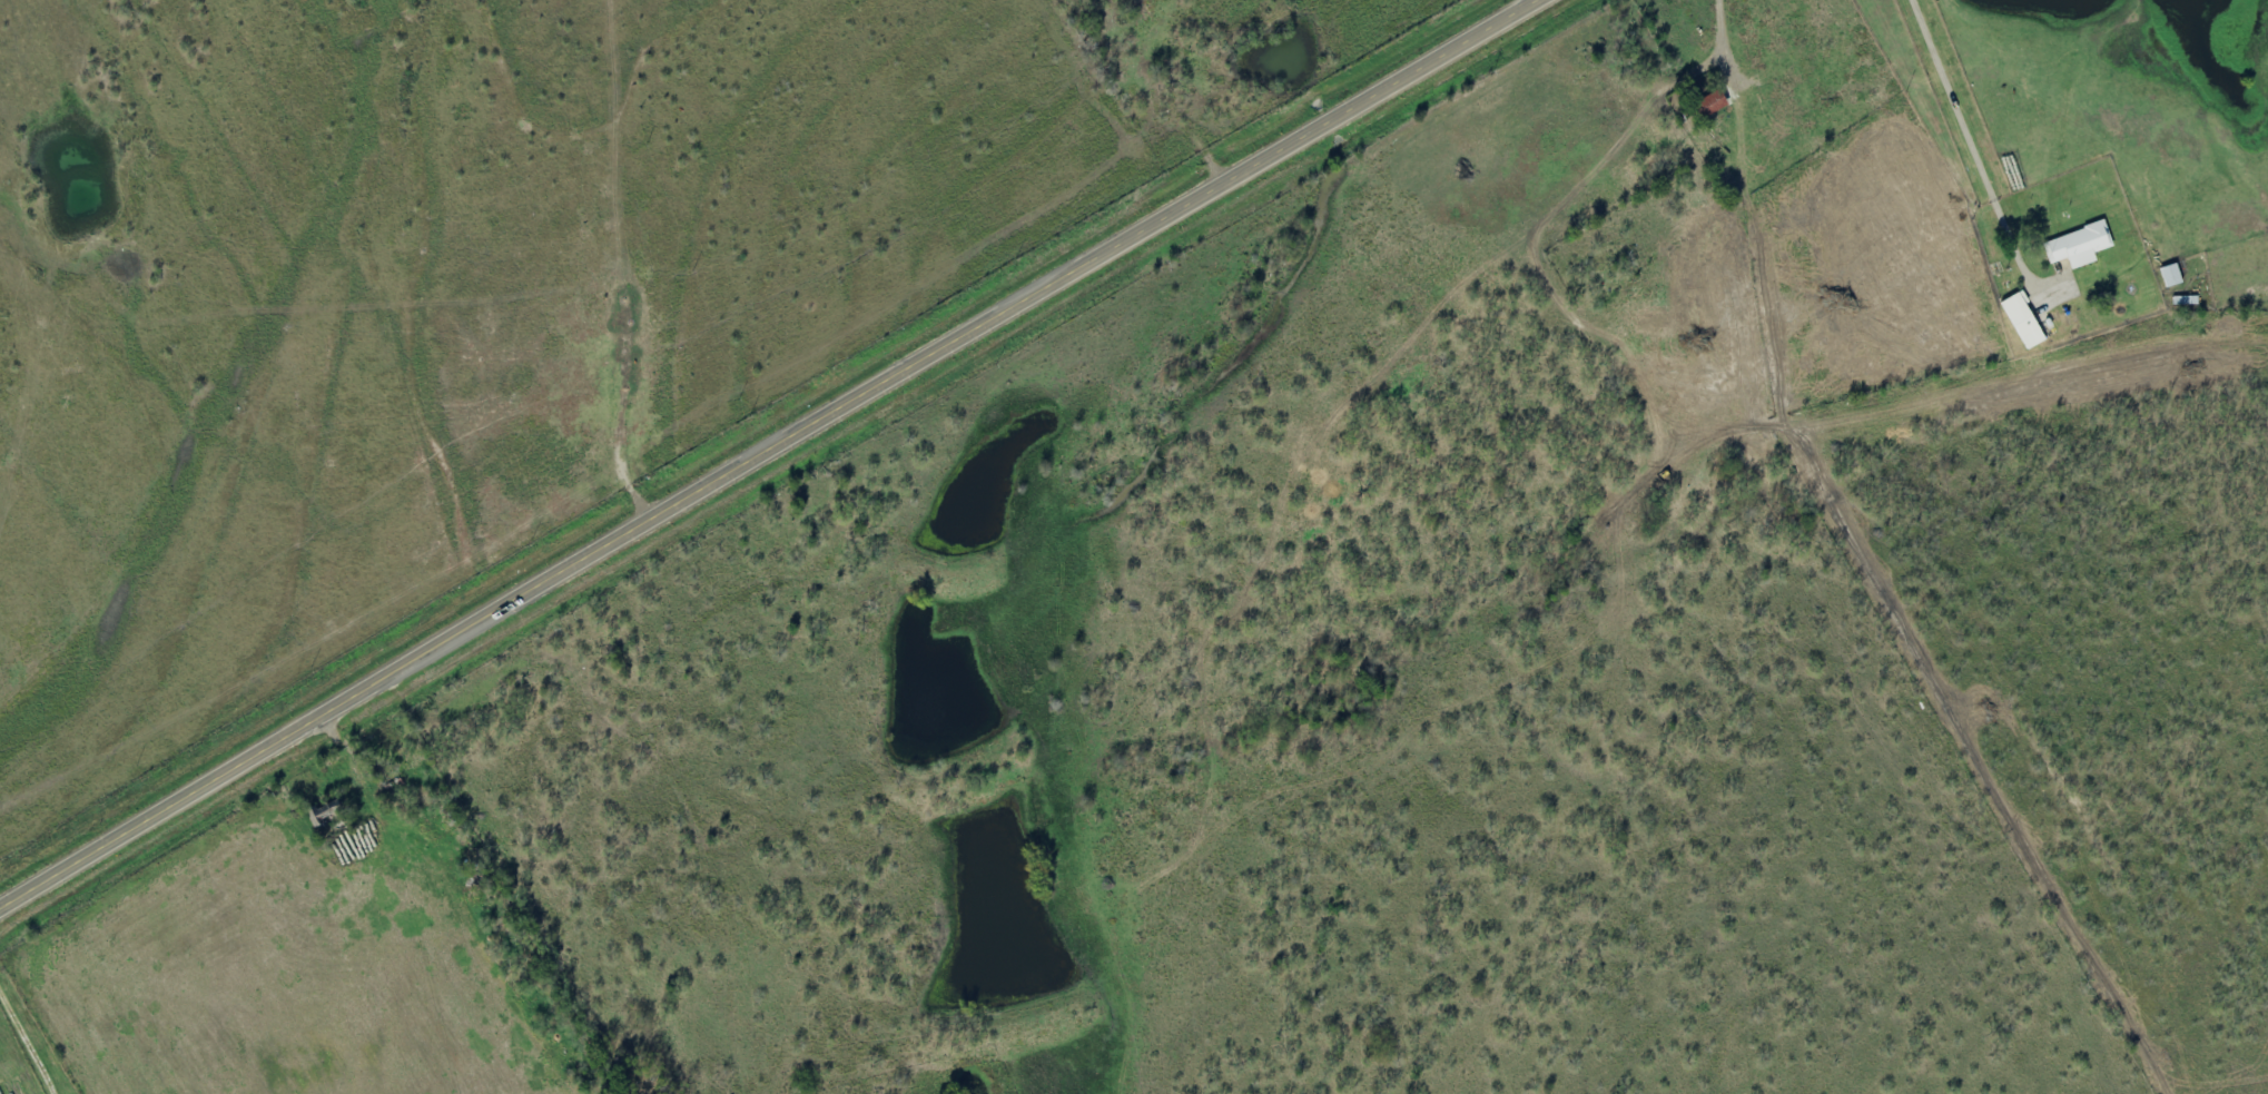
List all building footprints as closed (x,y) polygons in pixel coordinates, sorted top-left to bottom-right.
[(1720,91),(1696,104),(1705,119),(1728,106),(1720,91)] [(2114,248),(2105,222),(2042,243),(2050,266),(2068,260),(2072,271),(2097,263),(2094,254),(2114,248)] [(2161,269),(2167,289),(2183,284),(2177,265),(2161,269)] [(2047,341),(2020,293),(2001,303),(2028,352),(2047,341)]
